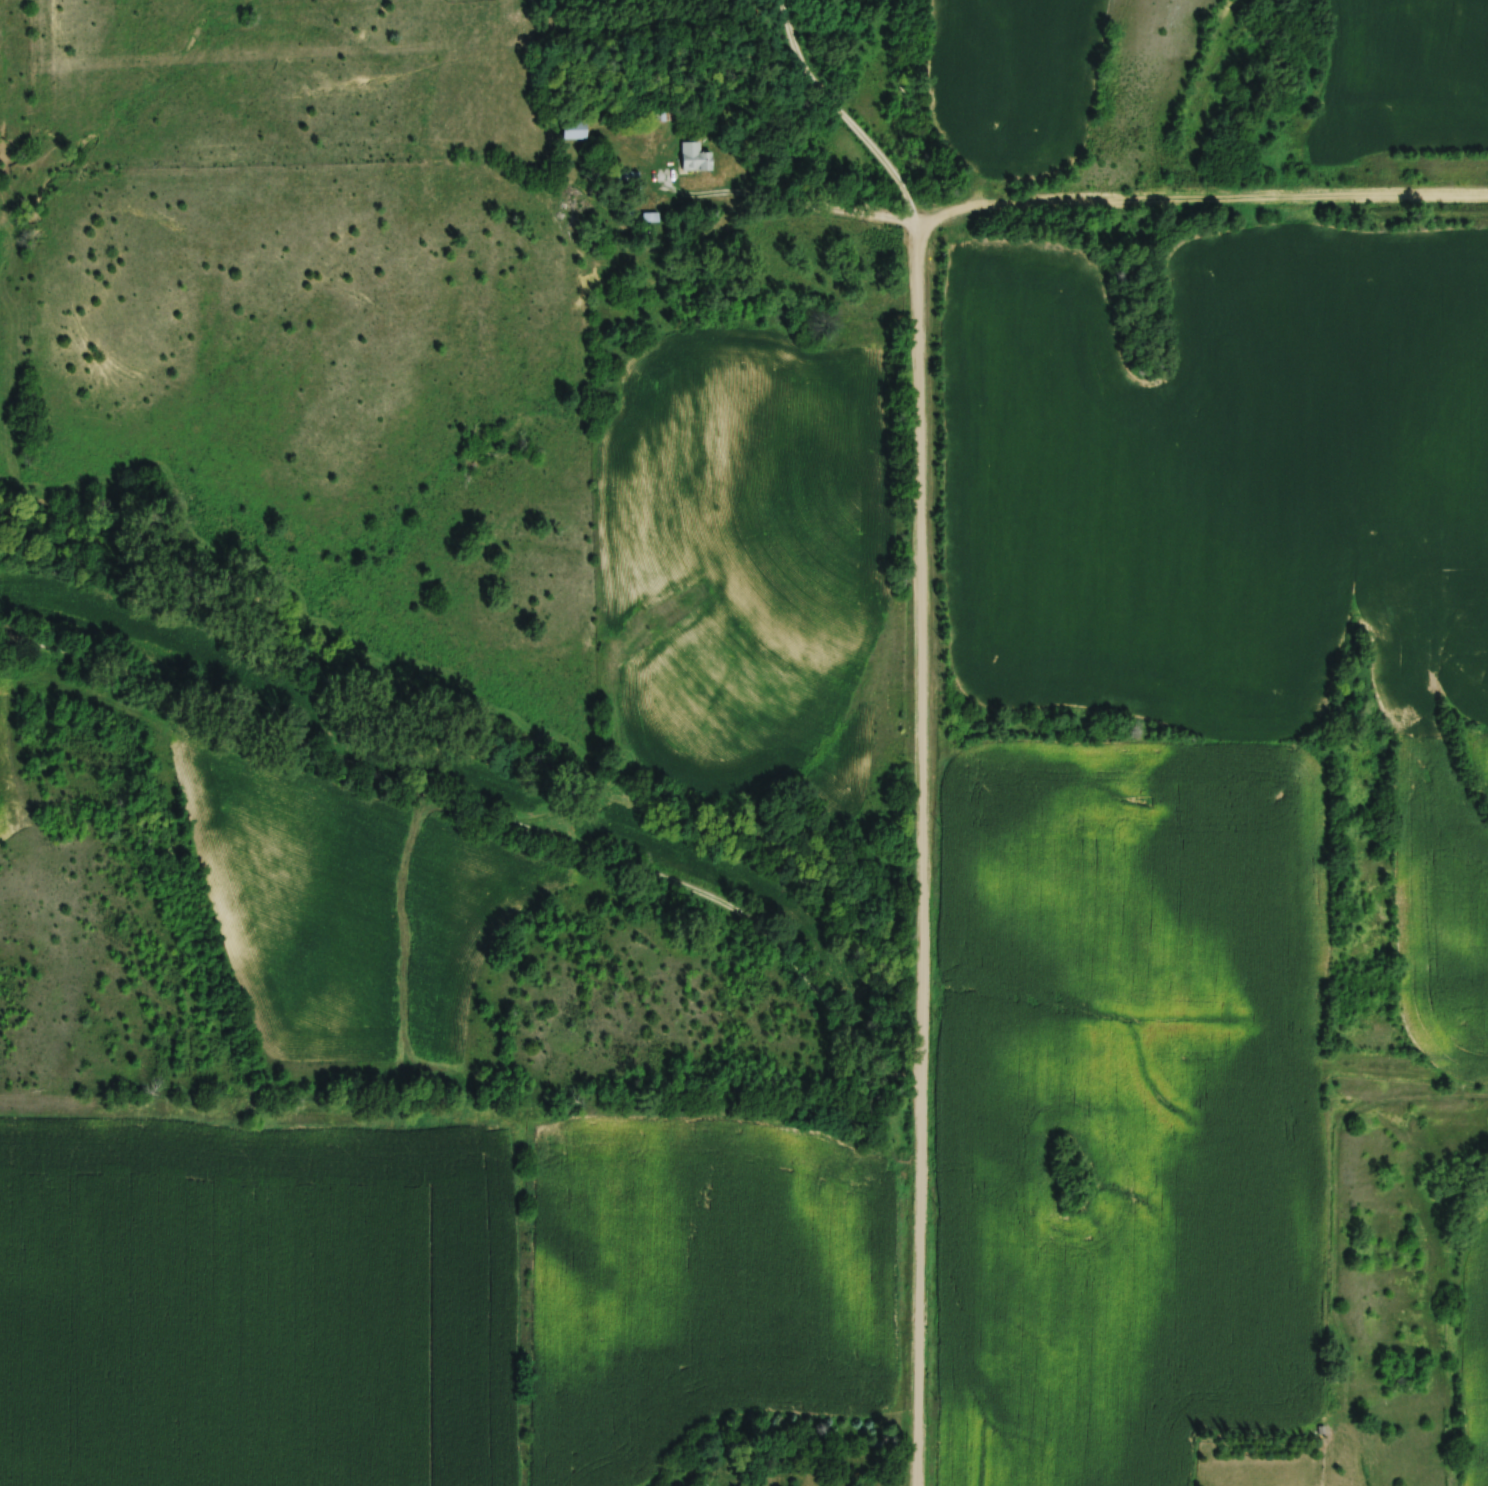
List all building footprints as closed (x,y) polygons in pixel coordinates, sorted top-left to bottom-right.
[(564,139),(587,139),(587,121),(564,121),(564,139)] [(701,152),(701,142),(683,142),(683,171),(713,171),(713,152),(701,152)]
